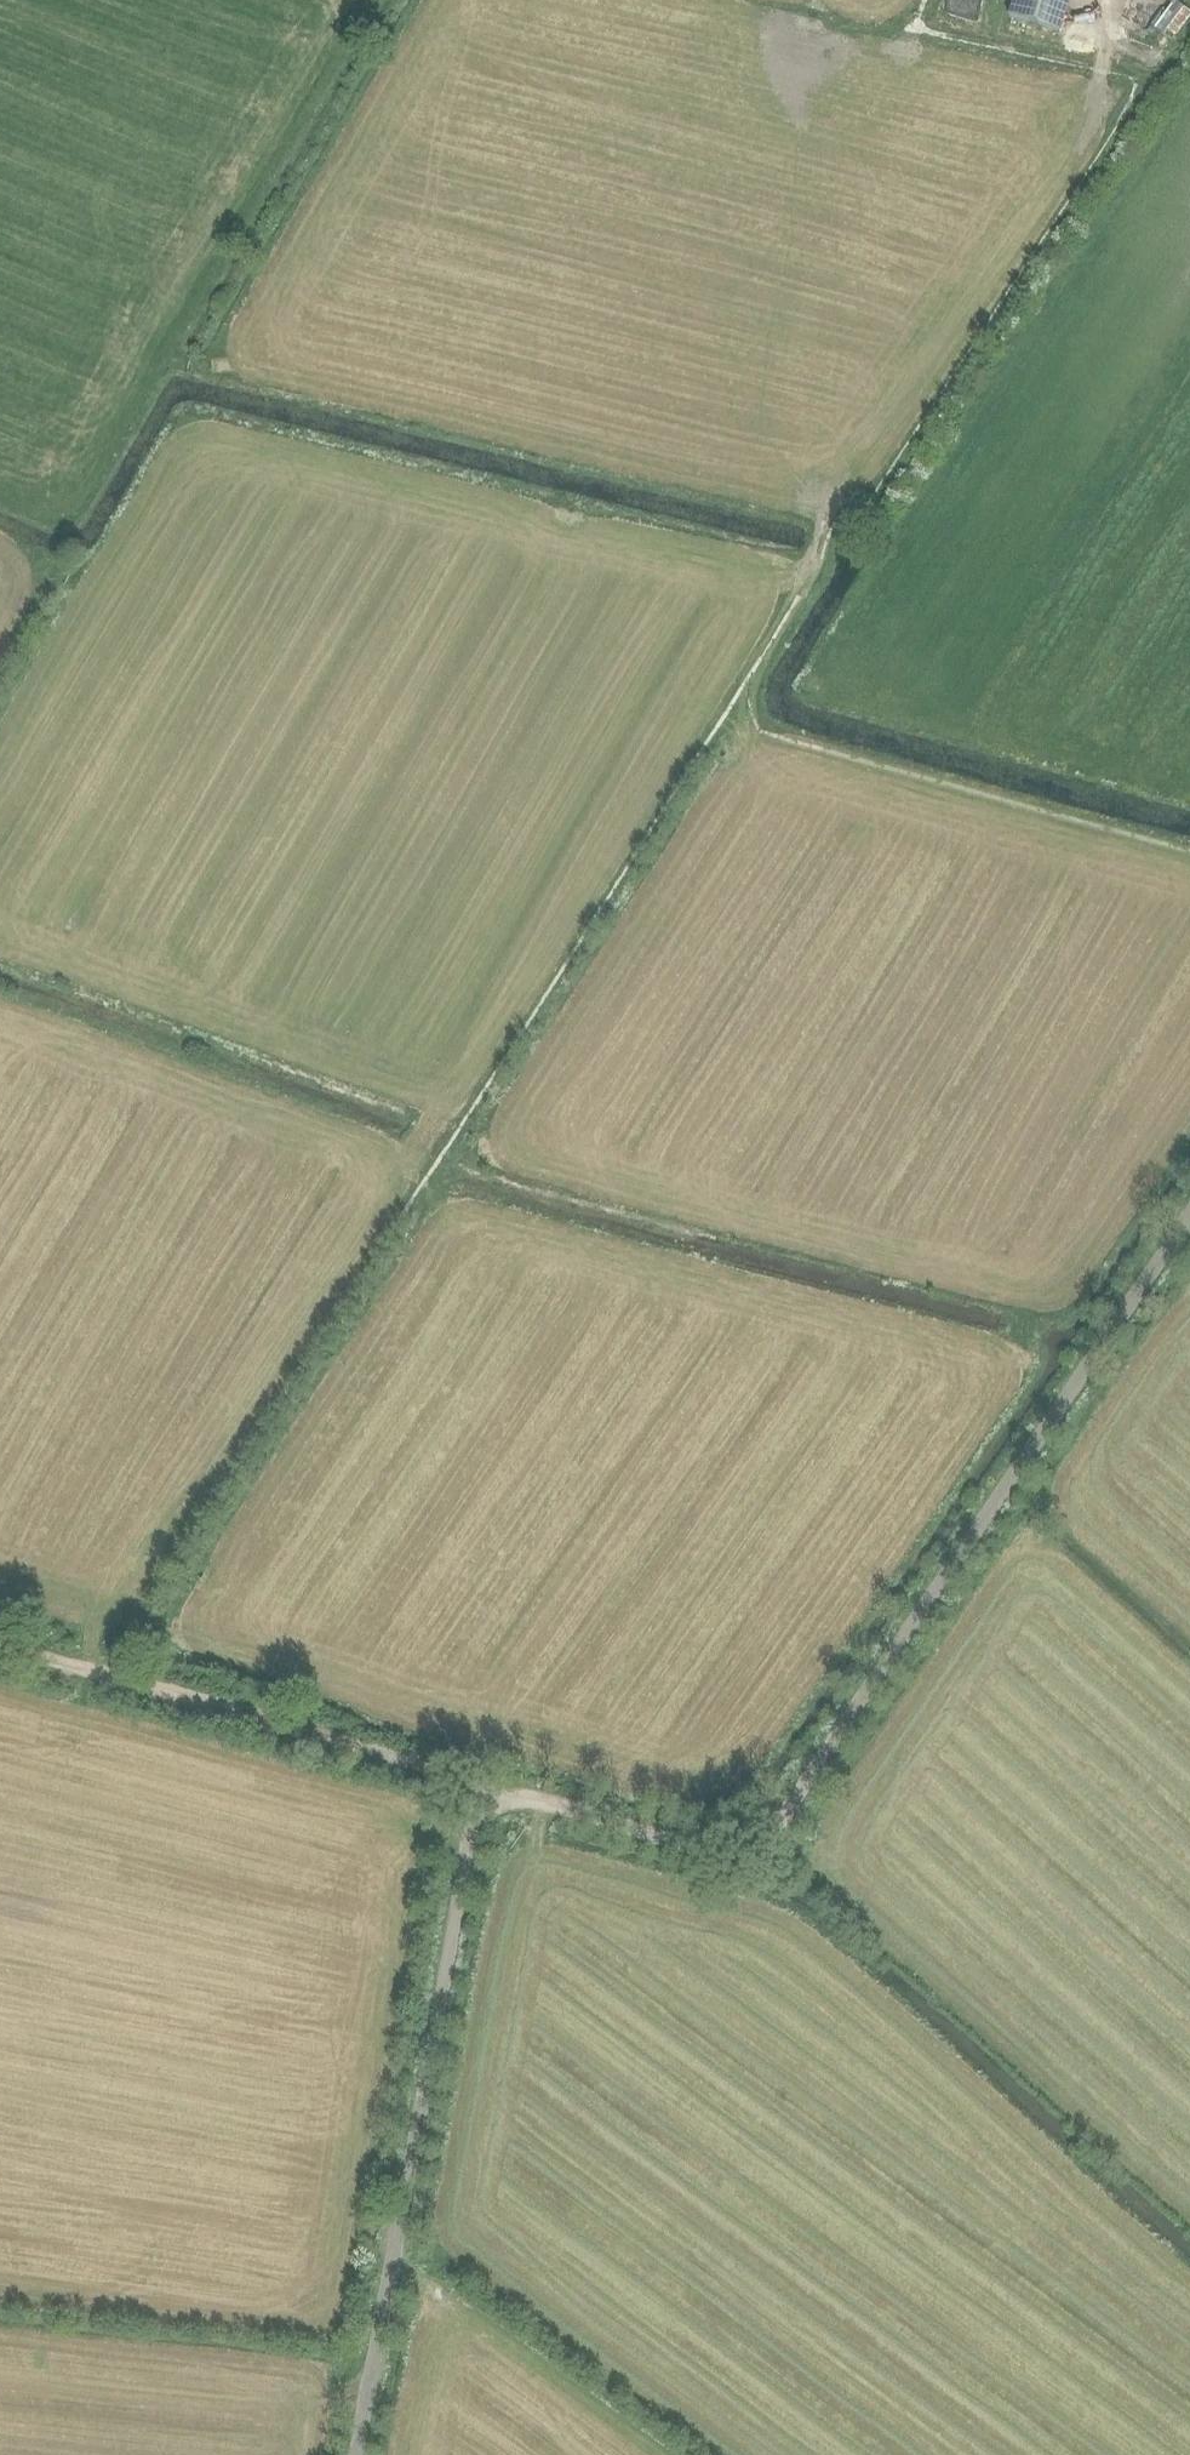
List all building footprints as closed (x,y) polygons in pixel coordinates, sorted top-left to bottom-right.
[(1009,16),(1060,32),(1070,0),(1014,0),(1009,16)] [(1164,26),(1184,35),(1189,21),(1189,6),(1177,0),(1164,26)]
